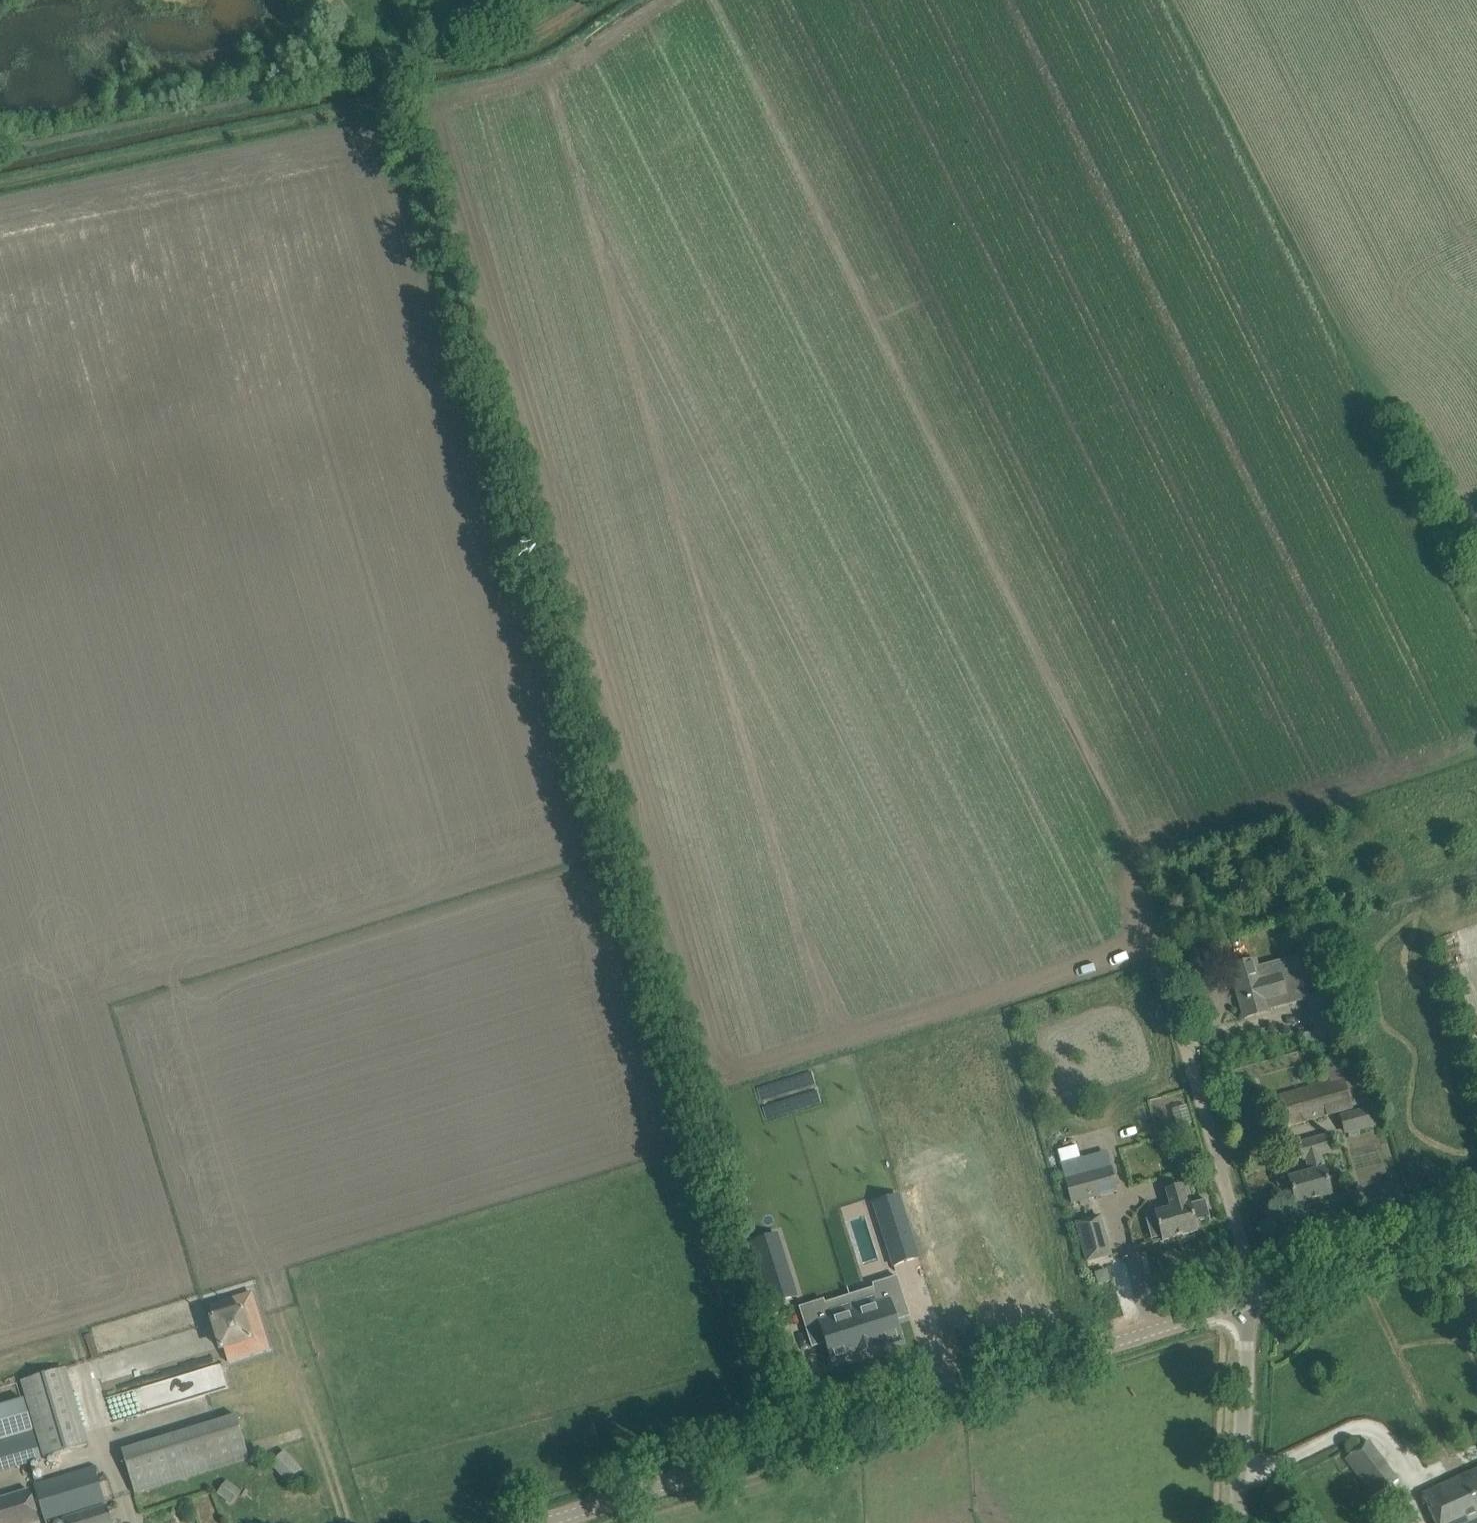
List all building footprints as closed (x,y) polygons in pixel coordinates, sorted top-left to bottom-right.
[(1314,935),(1301,939),(1316,996),(1310,997),(1318,1029),(1320,1028),(1324,1042),(1349,1035),(1345,1022),(1348,1021),(1339,989),(1342,988),(1326,930),(1323,931),(1319,916),(1309,919),(1314,935)] [(1257,959),(1230,966),(1245,1019),(1271,1011),(1269,1004),(1288,998),(1280,971),(1262,976),(1257,959)] [(1345,1078),(1267,1099),(1276,1130),(1353,1109),(1352,1103),(1369,1099),(1364,1079),(1347,1084),(1345,1078)] [(1376,1106),(1341,1115),(1345,1133),(1380,1124),(1376,1106)] [(1278,1187),(1290,1184),(1296,1204),(1332,1194),(1321,1155),(1331,1152),(1326,1137),(1300,1144),(1304,1159),(1307,1158),(1311,1173),(1293,1178),(1290,1170),(1275,1174),(1278,1187)] [(1065,1180),(1071,1203),(1118,1191),(1112,1168),(1083,1176),(1079,1162),(1064,1166),(1068,1179),(1065,1180)] [(1171,1208),(1155,1213),(1156,1216),(1162,1237),(1163,1241),(1198,1231),(1195,1221),(1209,1218),(1209,1219),(1211,1219),(1205,1199),(1204,1199),(1204,1200),(1191,1204),(1190,1203),(1188,1204),(1183,1185),(1166,1190),(1171,1208)] [(905,1213),(880,1220),(894,1266),(919,1258),(905,1213)] [(1102,1215),(1075,1222),(1085,1263),(1113,1256),(1102,1215)] [(783,1251),(758,1259),(772,1304),(797,1296),(783,1251)] [(1111,1282),(1107,1269),(1095,1273),(1099,1286),(1111,1282)] [(879,1304),(855,1312),(867,1352),(901,1341),(895,1321),(910,1317),(898,1277),(874,1285),(879,1304)] [(211,1306),(228,1362),(269,1349),(252,1293),(211,1306)] [(824,1300),(800,1308),(812,1347),(826,1343),(832,1363),(867,1352),(855,1312),(830,1319),(824,1300)] [(89,1444),(67,1367),(21,1381),(44,1458),(89,1444)] [(203,1369),(109,1394),(115,1418),(209,1394),(203,1369)] [(27,1465),(43,1460),(34,1431),(24,1400),(0,1407),(0,1473),(27,1465)] [(237,1415),(122,1450),(136,1493),(250,1458),(237,1415)] [(1375,1499),(1399,1481),(1369,1441),(1345,1459),(1375,1499)] [(95,1467),(37,1485),(47,1520),(106,1502),(95,1467)] [(1423,1496),(1436,1522),(1469,1522),(1476,1519),(1476,1471),(1423,1496)] [(0,1496),(0,1522),(35,1522),(39,1522),(29,1487),(0,1496)] [(64,1518),(65,1522),(111,1522),(106,1505),(64,1518)]
